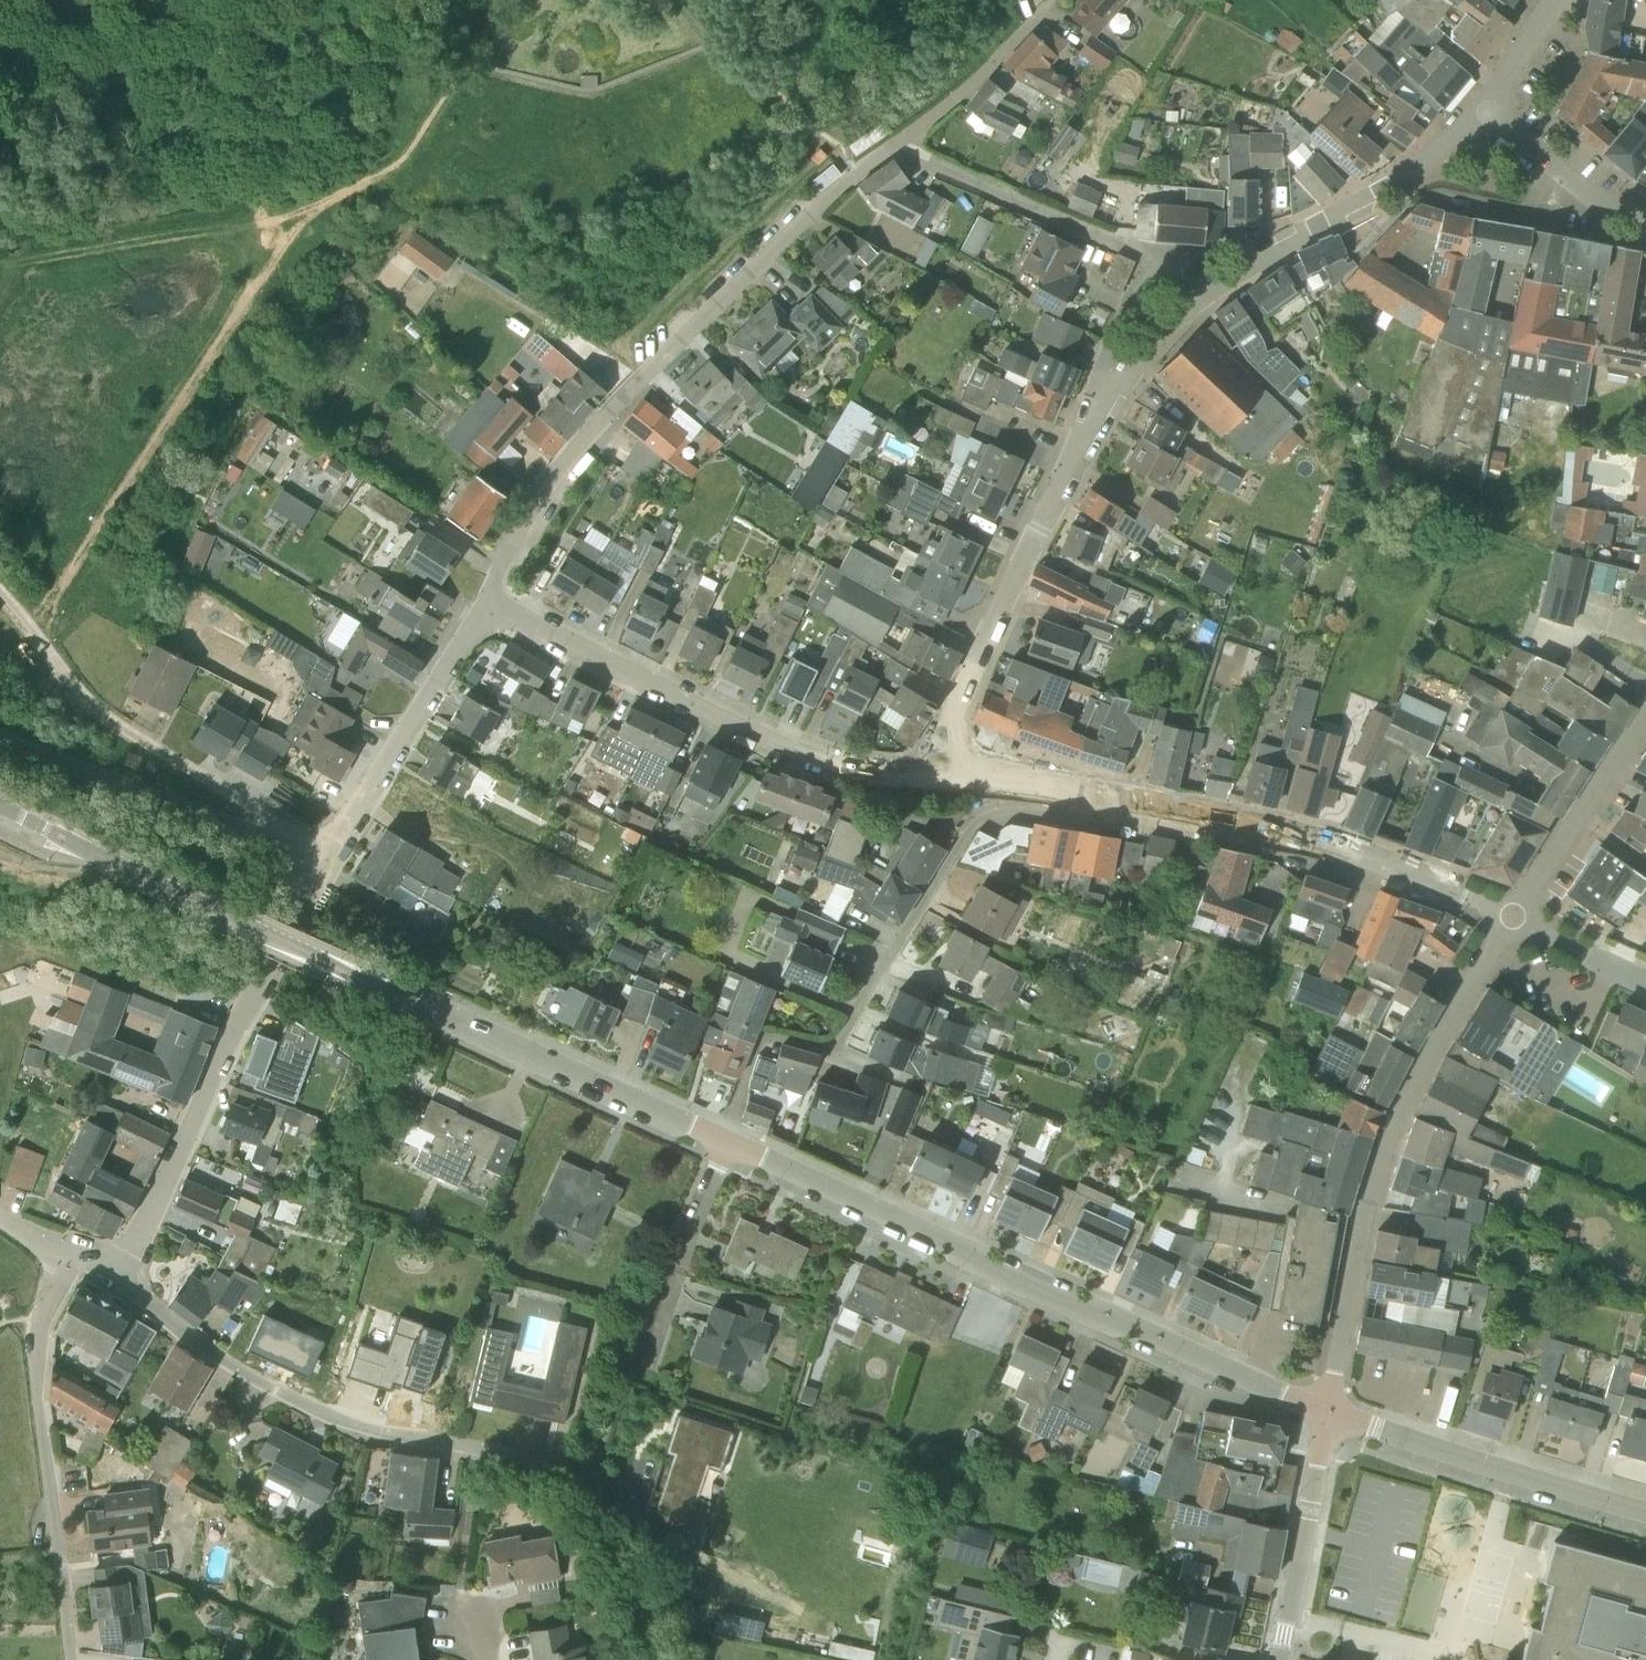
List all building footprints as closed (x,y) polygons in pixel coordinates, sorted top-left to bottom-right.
[(1085,4),(1073,18),(1094,36),(1125,0),(1080,0),(1085,4)] [(1480,0),(1374,0),(1385,16),(1395,10),(1404,18),(1404,17),(1426,37),(1435,27),(1450,13),(1460,21),(1451,31),(1451,41),(1480,64),(1511,24),(1504,18),(1480,0)] [(1504,18),(1510,7),(1510,8),(1515,0),(1480,0),(1504,18)] [(1645,65),(1645,39),(1644,39),(1644,36),(1617,32),(1622,0),(1589,0),(1589,2),(1585,28),(1588,51),(1590,52),(1613,56),(1613,57),(1645,65)] [(1393,59),(1390,62),(1442,108),(1470,76),(1426,37),(1404,17),(1404,18),(1380,46),(1385,50),(1384,51),(1393,59)] [(1040,75),(1069,45),(1046,29),(1036,40),(1032,36),(1003,67),(1017,80),(1018,81),(1040,93),(1073,111),(1082,97),(1040,75)] [(1386,105),(1395,111),(1380,131),(1408,148),(1439,112),(1401,76),(1354,30),(1334,53),(1347,65),(1354,58),(1388,92),(1389,91),(1394,94),(1386,105)] [(1081,53),(1105,70),(1115,55),(1091,39),(1081,53)] [(1604,100),(1609,91),(1645,97),(1645,65),(1613,57),(1590,52),(1573,84),(1583,89),(1604,100)] [(1006,117),(992,110),(1005,94),(989,80),(965,108),(982,122),(998,130),(994,137),(1005,143),(1009,135),(1018,118),(1008,113),(1006,117)] [(1040,93),(1018,81),(1017,80),(1010,91),(1032,104),(1040,93)] [(1604,100),(1583,89),(1573,84),(1556,116),(1585,139),(1595,119),(1589,114),(1604,100)] [(1356,177),(1378,151),(1355,132),(1371,114),(1348,95),(1311,138),(1339,163),(1356,177)] [(1632,119),(1645,130),(1645,103),(1632,119)] [(1632,119),(1602,154),(1618,167),(1645,190),(1645,130),(1632,119)] [(1065,125),(1045,153),(1057,162),(1076,133),(1065,125)] [(1229,180),(1228,227),(1260,226),(1261,180),(1252,180),(1252,168),(1285,167),(1284,139),(1235,134),(1228,134),(1229,180)] [(1119,140),(1115,157),(1135,161),(1139,145),(1119,140)] [(1296,179),(1290,184),(1291,216),(1313,205),(1317,202),(1318,203),(1327,195),(1329,197),(1343,184),(1316,155),(1314,157),(1303,145),(1290,157),(1301,169),(1293,176),(1296,179)] [(899,189),(909,182),(894,161),(858,187),(873,208),(875,206),(914,227),(915,225),(924,230),(943,199),(925,189),(919,200),(899,189)] [(1069,204),(1093,213),(1102,187),(1078,178),(1069,204)] [(1223,212),(1225,191),(1208,190),(1207,209),(1158,205),(1160,185),(1149,184),(1147,204),(1139,203),(1136,239),(1204,245),(1204,242),(1221,239),(1223,212)] [(1452,293),(1472,220),(1415,205),(1368,255),(1367,255),(1357,267),(1345,283),(1436,339),(1446,310),(1450,293),(1452,293)] [(975,257),(993,223),(977,214),(959,248),(975,257)] [(1472,352),(1480,318),(1497,251),(1529,258),(1535,231),(1472,220),(1452,293),(1449,306),(1404,419),(1393,446),(1430,461),(1442,432),(1489,451),(1500,390),(1499,390),(1504,362),(1474,353),(1472,352)] [(1535,231),(1529,258),(1525,279),(1561,285),(1565,264),(1559,263),(1564,236),(1535,231)] [(1026,266),(1042,274),(1030,298),(1060,313),(1071,291),(1062,287),(1064,282),(1065,282),(1080,252),(1042,233),(1026,266)] [(402,251),(438,278),(450,262),(414,235),(402,251)] [(836,238),(813,261),(840,288),(862,267),(869,274),(889,254),(855,236),(844,247),(836,238)] [(1515,312),(1512,326),(1507,346),(1504,362),(1499,390),(1500,390),(1572,403),(1575,359),(1590,362),(1597,329),(1596,329),(1596,328),(1602,287),(1609,244),(1564,236),(1559,263),(1565,264),(1561,285),(1525,279),(1518,312),(1515,312)] [(1352,292),(1345,283),(1357,267),(1353,260),(1347,263),(1337,238),(1297,254),(1301,263),(1286,273),(1282,268),(1247,292),(1264,317),(1299,293),(1293,285),(1308,275),(1306,273),(1323,266),(1332,288),(1335,285),(1345,298),(1352,292)] [(928,239),(914,263),(924,269),(938,245),(928,239)] [(1609,244),(1602,287),(1596,328),(1610,331),(1625,333),(1638,250),(1609,244)] [(1135,262),(1117,254),(1106,280),(1104,287),(1121,295),(1135,262)] [(842,328),(811,297),(788,319),(771,302),(729,344),(761,377),(803,336),(818,351),(842,328)] [(1246,360),(1271,384),(1280,393),(1301,372),(1281,352),(1274,359),(1266,352),(1261,337),(1236,299),(1215,314),(1246,360)] [(1056,319),(1046,343),(1071,354),(1082,330),(1056,319)] [(1220,347),(1226,341),(1214,322),(1204,333),(1200,329),(1156,376),(1245,459),(1260,463),(1269,452),(1291,430),(1308,411),(1301,406),(1280,393),(1271,384),(1265,390),(1220,347)] [(1610,331),(1596,328),(1596,329),(1597,329),(1590,362),(1645,373),(1645,337),(1625,333),(1610,331)] [(558,377),(572,362),(538,330),(524,346),(558,377)] [(1005,369),(1009,371),(1063,395),(1067,397),(1079,370),(1042,354),(1038,363),(1003,349),(996,366),(1005,369)] [(767,402),(758,392),(735,369),(724,379),(709,363),(681,390),(717,426),(743,400),(756,414),(767,402)] [(1301,372),(1280,393),(1301,406),(1307,400),(1296,390),(1298,388),(1303,392),(1317,373),(1307,365),(1301,372)] [(538,417),(566,440),(606,393),(578,370),(538,417)] [(450,394),(468,410),(443,441),(484,472),(494,458),(473,442),(488,424),(506,404),(470,371),(450,394)] [(1052,422),(1054,417),(1063,395),(1009,371),(1005,381),(989,374),(982,389),(969,383),(961,400),(986,411),(992,397),(1029,414),(1030,413),(1052,422)] [(517,392),(506,404),(488,424),(473,442),(494,458),(538,409),(517,392)] [(624,425),(640,437),(664,455),(692,477),(699,470),(679,455),(671,449),(681,436),(689,442),(701,427),(677,407),(677,408),(677,409),(667,421),(642,402),(624,425)] [(852,456),(860,443),(871,424),(876,417),(850,402),(827,441),(852,456)] [(932,423),(944,428),(968,439),(975,423),(939,406),(932,423)] [(241,455),(256,461),(276,415),(261,408),(241,455)] [(1148,427),(1142,438),(1202,472),(1199,477),(1216,486),(1225,470),(1179,443),(1186,431),(1156,414),(1154,417),(1151,418),(1150,418),(1150,419),(1147,423),(1147,424),(1147,425),(1148,427)] [(538,417),(524,434),(551,457),(566,440),(538,417)] [(1302,441),(1291,430),(1269,452),(1280,463),(1302,441)] [(654,471),(664,455),(640,437),(628,456),(654,471)] [(1148,478),(1146,482),(1160,489),(1162,486),(1172,491),(1181,475),(1178,473),(1182,466),(1193,472),(1191,474),(1198,478),(1199,477),(1202,472),(1142,438),(1134,452),(1131,450),(1124,462),(1128,464),(1126,466),(1148,478)] [(807,472),(791,498),(814,512),(830,486),(849,454),(827,440),(807,472)] [(976,474),(1007,490),(1021,461),(989,446),(982,443),(976,456),(969,453),(962,468),(975,475),(976,474)] [(1620,514),(1634,517),(1634,516),(1645,518),(1645,455),(1637,454),(1631,485),(1638,487),(1635,502),(1622,500),(1620,514)] [(910,497),(934,508),(956,519),(963,504),(993,519),(1007,490),(976,474),(975,475),(962,468),(948,496),(942,493),(942,492),(918,481),(910,497)] [(506,496),(476,476),(447,519),(477,539),(506,496)] [(835,479),(823,498),(838,507),(850,487),(835,479)] [(362,502),(403,529),(413,512),(373,485),(362,502)] [(290,519),(306,527),(318,506),(284,487),(264,523),(282,533),(290,519)] [(1123,509),(1090,489),(1077,509),(1103,525),(1127,540),(1148,552),(1151,547),(1146,543),(1150,536),(1118,516),(1123,509)] [(926,527),(934,508),(910,497),(908,496),(899,514),(926,527)] [(1149,498),(1139,514),(1166,531),(1176,515),(1149,498)] [(1550,528),(1564,531),(1569,506),(1554,503),(1550,528)] [(1563,537),(1582,540),(1619,547),(1626,548),(1638,550),(1645,552),(1645,518),(1634,516),(1634,517),(1620,514),(1583,508),(1570,506),(1569,506),(1564,531),(1563,537)] [(654,537),(650,545),(638,569),(652,575),(664,552),(674,532),(660,525),(654,537)] [(1122,551),(1127,540),(1103,525),(1098,535),(1071,525),(1060,554),(1105,571),(1114,548),(1122,551)] [(940,546),(932,562),(965,577),(980,547),(940,527),(933,542),(940,546)] [(427,572),(441,581),(458,555),(418,529),(398,559),(425,576),(427,572)] [(638,569),(650,545),(654,537),(642,530),(626,562),(638,569)] [(1560,553),(1579,557),(1582,540),(1563,537),(1560,553)] [(575,599),(591,572),(601,557),(600,557),(602,554),(578,538),(576,542),(566,557),(550,584),(575,599)] [(1638,550),(1626,548),(1619,547),(1615,565),(1633,570),(1633,569),(1641,571),(1645,572),(1645,552),(1638,550)] [(854,550),(842,573),(910,610),(918,593),(950,608),(965,577),(932,562),(924,578),(907,569),(901,583),(893,580),(897,572),(854,550)] [(197,573),(204,556),(192,551),(185,568),(197,573)] [(1560,553),(1555,552),(1540,616),(1570,626),(1586,559),(1579,557),(1560,553)] [(601,557),(591,572),(575,599),(600,614),(616,588),(616,587),(625,572),(601,557)] [(1210,558),(1199,581),(1226,594),(1237,572),(1210,558)] [(827,565),(806,606),(852,634),(867,644),(876,650),(891,619),(909,628),(897,655),(901,657),(898,663),(909,670),(914,661),(948,678),(960,654),(928,637),(935,624),(910,610),(842,573),(827,565)] [(1086,590),(1057,575),(1037,565),(1028,584),(1078,609),(1075,615),(1086,618),(1112,625),(1135,633),(1149,598),(1107,582),(1100,602),(1083,597),(1086,590)] [(1641,571),(1633,569),(1633,570),(1630,585),(1645,589),(1645,572),(1641,571)] [(422,632),(436,609),(444,613),(453,599),(427,583),(415,602),(381,580),(382,577),(371,570),(357,592),(388,611),(379,626),(404,642),(414,627),(422,632)] [(647,580),(634,607),(624,627),(651,640),(667,608),(660,604),(667,589),(647,580)] [(699,615),(689,634),(679,654),(707,668),(721,640),(728,644),(735,632),(705,617),(717,594),(699,585),(688,609),(699,615)] [(329,635),(344,645),(361,618),(345,608),(329,635)] [(737,648),(733,656),(723,676),(753,691),(767,663),(766,663),(769,657),(779,661),(798,623),(780,615),(766,644),(744,633),(737,648)] [(1112,625),(1086,618),(1080,636),(1038,622),(1028,651),(1072,666),(1082,637),(1105,645),(1112,625)] [(383,658),(380,663),(411,682),(425,660),(393,641),(393,642),(361,624),(338,662),(355,674),(369,650),(383,658)] [(787,708),(792,699),(814,710),(840,658),(848,641),(831,632),(813,669),(792,658),(771,700),(787,708)] [(862,654),(867,644),(851,635),(848,641),(840,658),(852,664),(850,668),(834,700),(860,713),(878,677),(863,670),(869,658),(862,654)] [(536,716),(543,704),(546,698),(535,691),(550,668),(509,643),(490,674),(504,683),(509,675),(524,685),(512,705),(536,716)] [(155,644),(130,694),(171,715),(196,665),(155,644)] [(1541,698),(1558,676),(1564,668),(1563,668),(1510,645),(1491,675),(1518,686),(1541,698)] [(322,702),(330,688),(335,667),(318,656),(302,647),(292,664),(303,682),(300,688),(309,694),(296,718),(297,724),(306,729),(297,744),(318,756),(313,765),(339,779),(353,754),(337,745),(352,718),(351,718),(322,702)] [(1576,649),(1563,668),(1564,668),(1558,676),(1585,694),(1585,693),(1602,666),(1576,649)] [(881,677),(899,688),(894,696),(876,685),(870,696),(864,706),(876,714),(882,703),(906,717),(894,738),(910,748),(931,712),(933,713),(937,706),(921,696),(929,682),(909,670),(898,663),(898,664),(889,659),(881,677)] [(1013,738),(1028,703),(1035,706),(1048,673),(1012,659),(1005,675),(1018,681),(1012,694),(1008,692),(1010,690),(990,681),(985,692),(973,720),(1000,732),(1001,733),(1001,732),(1006,734),(1005,735),(1007,735),(1013,737),(1013,738)] [(1049,672),(1048,673),(1035,706),(1028,703),(1013,738),(1076,760),(1084,738),(1095,743),(1113,705),(1085,695),(1071,734),(1066,732),(1071,718),(1055,712),(1068,680),(1049,672)] [(1459,689),(1473,698),(1500,713),(1590,771),(1609,742),(1572,718),(1563,731),(1539,715),(1548,702),(1541,698),(1518,686),(1510,698),(1489,685),(1469,673),(1459,689)] [(1541,698),(1548,702),(1572,718),(1609,742),(1611,744),(1634,709),(1617,698),(1616,699),(1606,693),(1600,702),(1596,699),(1596,700),(1585,693),(1585,694),(1558,676),(1541,698)] [(543,704),(536,716),(566,729),(572,717),(584,723),(599,692),(571,679),(556,710),(543,704)] [(1254,762),(1245,797),(1244,798),(1274,806),(1284,770),(1283,770),(1286,761),(1300,765),(1307,739),(1310,728),(1308,728),(1318,693),(1298,687),(1280,750),(1259,744),(1254,762)] [(322,702),(351,718),(359,704),(330,688),(322,702)] [(492,696),(486,706),(482,703),(481,704),(466,695),(449,724),(482,743),(491,728),(496,731),(512,705),(492,696)] [(1116,697),(1113,705),(1095,743),(1084,738),(1076,760),(1077,760),(1121,773),(1136,727),(1161,735),(1163,725),(1162,725),(1166,710),(1116,697)] [(232,716),(214,706),(194,741),(223,758),(231,745),(241,751),(234,764),(263,781),(279,754),(250,738),(258,725),(245,718),(240,727),(229,721),(232,716)] [(637,763),(658,721),(630,708),(614,741),(602,735),(591,757),(605,764),(611,751),(637,763)] [(1369,768),(1382,736),(1390,717),(1372,709),(1350,760),(1369,768)] [(1394,709),(1390,717),(1382,736),(1410,748),(1425,754),(1436,727),(1394,709)] [(1590,771),(1500,713),(1480,745),(1509,763),(1514,756),(1550,779),(1535,802),(1459,765),(1458,768),(1440,760),(1433,776),(1457,788),(1505,810),(1545,830),(1555,814),(1560,817),(1590,771)] [(663,776),(657,789),(671,795),(681,773),(668,767),(671,761),(672,761),(685,734),(658,721),(637,763),(663,776)] [(1176,790),(1182,769),(1191,732),(1163,725),(1161,735),(1148,783),(1176,790)] [(1310,728),(1307,739),(1300,765),(1287,810),(1315,818),(1319,805),(1332,808),(1336,790),(1324,787),(1338,735),(1310,728)] [(1382,736),(1369,768),(1361,786),(1388,798),(1410,748),(1382,736)] [(462,798),(471,782),(480,768),(463,758),(438,743),(420,773),(462,798)] [(683,795),(702,804),(709,790),(723,796),(740,761),(707,745),(683,795)] [(1635,769),(1645,774),(1645,751),(1635,769)] [(789,811),(800,782),(781,775),(780,779),(766,774),(756,799),(789,811)] [(1429,855),(1450,863),(1464,838),(1440,828),(1446,814),(1454,817),(1465,792),(1434,777),(1404,846),(1429,855)] [(1204,795),(1227,800),(1232,785),(1213,781),(1206,780),(1204,795)] [(823,824),(832,799),(818,794),(819,789),(800,782),(789,811),(823,824)] [(1388,798),(1361,786),(1352,805),(1343,826),(1371,838),(1388,798)] [(1642,790),(1632,815),(1645,820),(1645,792),(1642,790)] [(635,809),(628,822),(648,831),(654,818),(635,809)] [(1639,851),(1645,842),(1645,820),(1632,815),(1625,809),(1610,831),(1639,851)] [(1511,884),(1545,830),(1505,810),(1470,870),(1511,884)] [(825,854),(856,865),(868,830),(839,818),(825,854)] [(1038,889),(1065,897),(1077,832),(1035,824),(1034,829),(1009,824),(1009,825),(1007,825),(1006,826),(1004,827),(1002,829),(1001,830),(1000,832),(998,841),(978,831),(959,863),(996,875),(1001,860),(1012,853),(1027,855),(1025,861),(1044,866),(1038,889)] [(1130,836),(1131,830),(1129,828),(1123,826),(1120,828),(1119,834),(1121,836),(1127,838),(1130,836)] [(387,828),(373,853),(433,890),(450,897),(461,878),(442,867),(443,866),(416,851),(419,847),(387,828)] [(1077,832),(1065,897),(1101,909),(1104,894),(1088,891),(1091,876),(1111,879),(1113,865),(1138,869),(1142,845),(1117,840),(1118,839),(1077,832)] [(891,873),(894,875),(920,892),(945,852),(918,836),(904,858),(896,853),(885,871),(891,873)] [(1150,836),(1145,859),(1143,873),(1167,878),(1174,841),(1150,836)] [(800,839),(792,859),(814,867),(822,848),(800,839)] [(1239,900),(1251,856),(1252,855),(1220,849),(1205,888),(1239,900)] [(1645,891),(1645,879),(1605,850),(1572,897),(1616,927),(1643,888),(1645,891)] [(433,890),(373,853),(358,878),(389,897),(396,885),(446,915),(456,899),(450,897),(433,890)] [(886,914),(901,923),(920,892),(894,875),(891,873),(885,871),(874,865),(870,870),(856,865),(825,854),(816,877),(854,890),(852,895),(853,895),(849,901),(882,921),(886,914)] [(1342,926),(1327,920),(1333,907),(1340,910),(1347,890),(1305,875),(1291,915),(1325,927),(1316,952),(1329,956),(1336,941),(1342,926)] [(1008,901),(981,886),(963,919),(997,937),(1007,918),(1014,922),(1024,902),(1012,895),(1008,901)] [(1270,911),(1239,900),(1205,888),(1196,912),(1237,926),(1232,939),(1256,948),(1270,911)] [(1372,952),(1396,898),(1380,891),(1372,911),(1357,945),(1372,952)] [(1440,913),(1398,899),(1389,919),(1418,932),(1416,936),(1422,941),(1448,960),(1458,945),(1433,926),(1440,913)] [(416,919),(386,901),(385,901),(374,919),(405,937),(416,919)] [(804,946),(816,916),(799,908),(793,922),(782,917),(775,935),(794,943),(781,975),(819,991),(833,958),(832,958),(804,946)] [(1392,998),(1407,1006),(1422,980),(1405,972),(1404,974),(1400,972),(1416,936),(1418,932),(1389,919),(1373,958),(1366,976),(1396,990),(1392,998)] [(836,924),(835,924),(828,938),(839,943),(840,943),(846,929),(837,925),(836,924)] [(1007,1016),(1028,977),(985,954),(988,949),(956,932),(940,964),(971,980),(977,969),(993,977),(980,1002),(1007,1016)] [(640,962),(645,947),(616,938),(611,953),(640,962)] [(1303,973),(1292,1000),(1338,1019),(1349,991),(1338,987),(1337,987),(1332,984),(1334,980),(1339,982),(1340,980),(1352,952),(1353,951),(1353,950),(1353,949),(1352,948),(1352,947),(1336,941),(1329,956),(1324,964),(1320,974),(1322,974),(1320,979),(1303,973)] [(709,1024),(753,1043),(774,990),(731,971),(714,1012),(709,1024)] [(100,1069),(114,1074),(125,1046),(110,1040),(118,1021),(123,1007),(129,993),(108,985),(79,974),(78,975),(70,997),(88,1004),(87,1007),(66,999),(58,1019),(52,1017),(49,1026),(47,1031),(41,1044),(67,1055),(100,1069)] [(1422,980),(1407,1006),(1401,1016),(1390,1035),(1415,1049),(1442,1003),(1441,1003),(1447,993),(1430,984),(1422,980)] [(1356,986),(1349,999),(1342,1012),(1355,1019),(1369,992),(1361,988),(1356,986)] [(618,1010),(588,996),(569,987),(567,992),(561,989),(557,999),(571,1006),(564,1021),(604,1040),(618,1010)] [(645,1025),(654,997),(655,994),(632,987),(622,1018),(645,1025)] [(1546,1094),(1535,1087),(1565,1037),(1567,1038),(1568,1037),(1488,988),(1470,1016),(1469,1016),(1455,1041),(1446,1056),(1497,1081),(1535,1100),(1540,1092),(1545,1095),(1546,1094)] [(934,1005),(899,990),(888,1016),(928,1034),(963,1046),(970,1027),(943,1018),(946,1012),(934,1006),(934,1005)] [(645,1025),(646,1025),(661,1032),(649,1058),(681,1073),(697,1039),(705,1021),(683,1011),(654,997),(645,1025)] [(1407,1006),(1392,998),(1387,1008),(1401,1016),(1407,1006)] [(1645,1038),(1645,1036),(1645,1014),(1623,1004),(1618,1016),(1608,1011),(1598,1033),(1639,1052),(1645,1038)] [(217,1028),(174,1011),(168,1025),(169,1025),(156,1057),(169,1062),(157,1092),(186,1104),(212,1040),(212,1041),(215,1033),(217,1028)] [(264,1073),(260,1085),(256,1084),(255,1087),(281,1096),(294,1062),(309,1067),(320,1037),(291,1015),(281,1041),(259,1032),(255,1042),(258,1043),(249,1067),(264,1073)] [(753,1043),(709,1024),(701,1042),(712,1046),(704,1066),(739,1077),(753,1043)] [(909,1074),(959,1089),(966,1063),(929,1052),(925,1064),(908,1058),(914,1044),(879,1028),(867,1055),(903,1071),(903,1072),(904,1073),(905,1072),(909,1074)] [(1346,1086),(1365,1096),(1385,1106),(1411,1057),(1391,1047),(1372,1036),(1363,1053),(1329,1035),(1310,1071),(1346,1086)] [(114,1074),(157,1092),(169,1062),(156,1057),(125,1046),(114,1074)] [(777,1061),(759,1055),(750,1080),(749,1087),(762,1092),(766,1081),(782,1086),(790,1063),(814,1071),(819,1056),(782,1046),(777,1061)] [(1644,1049),(1631,1076),(1645,1083),(1645,1050),(1644,1049)] [(1106,1051),(1094,1085),(1107,1089),(1119,1055),(1106,1051)] [(858,1119),(872,1124),(885,1082),(859,1075),(853,1094),(819,1083),(812,1105),(858,1120),(858,1119)] [(1474,1123),(1486,1100),(1436,1075),(1417,1112),(1466,1137),(1469,1138),(1530,1162),(1539,1146),(1509,1134),(1506,1138),(1474,1123)] [(885,1128),(903,1136),(921,1096),(903,1088),(885,1128)] [(1293,1113),(1307,1117),(1350,1130),(1371,1137),(1382,1111),(1350,1098),(1349,1100),(1339,1095),(1336,1102),(1326,1097),(1324,1100),(1303,1094),(1293,1113)] [(319,1116),(270,1099),(267,1109),(255,1105),(253,1111),(232,1104),(223,1131),(271,1148),(280,1120),(298,1126),(297,1131),(312,1137),(319,1116)] [(459,1186),(474,1153),(486,1128),(456,1113),(457,1112),(432,1100),(419,1126),(436,1134),(420,1167),(431,1173),(459,1186)] [(111,1135),(122,1113),(98,1102),(87,1123),(111,1135)] [(769,1128),(775,1112),(748,1103),(742,1118),(769,1128)] [(1342,1216),(1346,1218),(1347,1215),(1371,1137),(1350,1130),(1307,1117),(1293,1113),(1282,1109),(1281,1114),(1250,1104),(1240,1134),(1279,1146),(1275,1156),(1261,1151),(1251,1184),(1290,1196),(1289,1198),(1298,1201),(1343,1215),(1342,1216)] [(111,1135),(87,1123),(84,1121),(60,1169),(88,1183),(81,1197),(108,1210),(123,1181),(101,1171),(118,1138),(159,1159),(170,1136),(122,1113),(111,1135)] [(1469,1138),(1466,1137),(1436,1126),(1415,1118),(1401,1155),(1439,1166),(1443,1154),(1453,1157),(1456,1150),(1524,1177),(1530,1162),(1469,1138)] [(862,1174),(884,1182),(900,1139),(879,1131),(862,1174)] [(501,1135),(500,1134),(488,1160),(489,1160),(484,1172),(500,1179),(515,1146),(499,1139),(501,1135)] [(912,1167),(911,1170),(940,1183),(953,1154),(909,1134),(897,1161),(912,1167)] [(1020,1159),(1007,1153),(988,1194),(1001,1199),(992,1220),(1015,1230),(1035,1186),(1012,1176),(1020,1159)] [(953,1154),(940,1183),(969,1196),(982,1167),(953,1154)] [(40,1165),(16,1155),(6,1184),(5,1183),(4,1185),(30,1194),(30,1193),(30,1192),(40,1165)] [(1432,1186),(1439,1166),(1401,1155),(1383,1210),(1419,1215),(1471,1224),(1481,1226),(1485,1201),(1474,1198),(1432,1186)] [(561,1159),(544,1197),(544,1198),(539,1210),(572,1225),(575,1227),(575,1226),(594,1234),(608,1203),(615,1207),(624,1189),(607,1182),(608,1180),(561,1159)] [(1432,1186),(1474,1198),(1481,1179),(1439,1166),(1432,1186)] [(234,1271),(250,1279),(259,1284),(269,1262),(269,1263),(276,1249),(254,1238),(253,1241),(248,1239),(256,1222),(234,1212),(239,1201),(224,1194),(223,1196),(185,1180),(174,1206),(236,1234),(217,1270),(231,1278),(234,1271)] [(81,1197),(56,1184),(49,1197),(80,1213),(76,1220),(112,1238),(122,1217),(128,1220),(143,1191),(123,1181),(108,1210),(81,1197)] [(1057,1196),(1035,1186),(1015,1230),(1037,1240),(1047,1220),(1059,1226),(1075,1191),(1062,1186),(1057,1196)] [(1062,1252),(1085,1262),(1105,1218),(1110,1207),(1109,1207),(1104,1217),(1083,1208),(1088,1197),(1075,1191),(1059,1226),(1071,1231),(1062,1252)] [(1277,1269),(1269,1308),(1269,1310),(1291,1314),(1290,1319),(1317,1324),(1318,1319),(1328,1320),(1345,1224),(1346,1218),(1342,1216),(1343,1215),(1298,1201),(1297,1209),(1295,1217),(1287,1215),(1285,1225),(1282,1241),(1277,1269)] [(1198,1239),(1217,1242),(1222,1213),(1204,1210),(1198,1239)] [(1217,1242),(1235,1246),(1240,1216),(1222,1213),(1217,1242)] [(1372,1257),(1435,1269),(1438,1250),(1466,1254),(1471,1224),(1419,1215),(1414,1237),(1378,1230),(1372,1257)] [(1235,1246),(1253,1249),(1258,1220),(1240,1216),(1235,1246)] [(809,1248),(771,1231),(769,1236),(757,1230),(759,1226),(741,1218),(722,1259),(745,1270),(753,1253),(779,1265),(776,1272),(794,1280),(809,1248)] [(1128,1228),(1105,1218),(1085,1262),(1108,1273),(1117,1252),(1130,1258),(1146,1224),(1133,1218),(1128,1228)] [(1271,1252),(1273,1239),(1276,1223),(1258,1220),(1253,1249),(1271,1252)] [(1273,1239),(1282,1241),(1285,1225),(1276,1223),(1273,1239)] [(1175,1256),(1188,1262),(1198,1239),(1176,1234),(1168,1251),(1160,1248),(1155,1257),(1143,1252),(1129,1282),(1157,1295),(1171,1265),(1175,1256)] [(186,1238),(179,1252),(189,1257),(196,1243),(186,1238)] [(1180,1306),(1210,1320),(1228,1279),(1202,1267),(1213,1242),(1198,1239),(1188,1262),(1199,1268),(1194,1278),(1193,1278),(1180,1306)] [(863,1263),(855,1281),(884,1294),(874,1315),(928,1340),(945,1344),(961,1309),(863,1263)] [(1488,1286),(1371,1264),(1366,1293),(1465,1312),(1469,1293),(1486,1297),(1488,1286)] [(1253,1305),(1269,1308),(1277,1269),(1267,1267),(1255,1292),(1228,1279),(1210,1320),(1240,1333),(1253,1305)] [(266,1287),(259,1284),(250,1279),(234,1271),(231,1278),(217,1270),(216,1271),(217,1272),(205,1291),(187,1279),(169,1305),(197,1326),(215,1301),(231,1312),(242,1292),(259,1301),(266,1287)] [(55,1330),(102,1356),(107,1359),(131,1317),(132,1316),(112,1306),(112,1305),(99,1298),(98,1298),(79,1287),(55,1330)] [(699,1339),(694,1353),(698,1355),(697,1358),(742,1373),(748,1356),(759,1360),(770,1326),(759,1322),(763,1310),(739,1302),(734,1314),(713,1307),(708,1323),(703,1337),(704,1337),(702,1340),(699,1339)] [(348,1376),(390,1391),(392,1391),(394,1384),(426,1394),(446,1334),(424,1327),(425,1324),(399,1316),(387,1352),(359,1343),(348,1376)] [(1437,1365),(1443,1336),(1443,1334),(1391,1324),(1361,1318),(1355,1348),(1437,1365)] [(136,1319),(119,1349),(117,1352),(138,1364),(157,1332),(156,1331),(136,1319)] [(487,1328),(470,1401),(565,1424),(587,1329),(559,1322),(543,1391),(502,1381),(513,1334),(487,1328)] [(1520,1362),(1539,1368),(1546,1347),(1548,1338),(1550,1332),(1531,1326),(1520,1362)] [(1013,1396),(1028,1403),(1018,1425),(1032,1431),(1038,1419),(1041,1420),(1050,1401),(1060,1378),(1047,1372),(1057,1352),(1022,1336),(1010,1362),(1026,1369),(1013,1396)] [(1546,1347),(1539,1368),(1538,1371),(1554,1376),(1561,1353),(1568,1355),(1571,1344),(1548,1338),(1546,1347)] [(176,1345),(149,1390),(186,1411),(212,1368),(176,1345)] [(1063,1407),(1050,1401),(1041,1420),(1038,1419),(1032,1431),(1045,1437),(1050,1425),(1061,1430),(1064,1423),(1097,1438),(1109,1411),(1098,1406),(1103,1394),(1105,1395),(1107,1391),(1105,1390),(1111,1377),(1083,1363),(1063,1407)] [(122,1405),(103,1394),(53,1366),(49,1401),(90,1423),(76,1461),(94,1467),(104,1441),(103,1441),(106,1432),(107,1432),(122,1405)] [(1607,1392),(1623,1396),(1624,1393),(1630,1371),(1615,1367),(1607,1392)] [(1500,1377),(1487,1373),(1476,1407),(1507,1417),(1520,1376),(1502,1371),(1500,1377)] [(1539,1427),(1565,1435),(1578,1393),(1552,1385),(1539,1427)] [(102,1394),(115,1401),(119,1393),(106,1386),(102,1394)] [(1140,1442),(1130,1462),(1146,1469),(1149,1471),(1158,1450),(1146,1445),(1152,1433),(1153,1433),(1167,1402),(1138,1389),(1132,1402),(1130,1402),(1129,1405),(1130,1406),(1124,1420),(1139,1426),(1133,1439),(1140,1442)] [(1601,1413),(1600,1413),(1603,1401),(1578,1393),(1565,1435),(1592,1443),(1601,1413)] [(1623,1396),(1618,1414),(1628,1417),(1619,1451),(1645,1458),(1645,1400),(1624,1393),(1623,1396)] [(1155,1498),(1178,1504),(1283,1528),(1285,1521),(1290,1496),(1291,1496),(1296,1466),(1279,1463),(1285,1435),(1279,1427),(1204,1411),(1199,1437),(1175,1432),(1162,1474),(1155,1494),(1155,1498)] [(734,1434),(678,1415),(647,1508),(703,1526),(734,1434)] [(144,1464),(154,1470),(171,1480),(193,1441),(166,1426),(144,1464)] [(275,1429),(261,1454),(276,1462),(269,1475),(321,1502),(331,1483),(327,1481),(335,1465),(316,1455),(318,1451),(275,1429)] [(405,1534),(451,1539),(455,1513),(431,1510),(437,1458),(414,1455),(414,1456),(392,1453),(385,1505),(408,1508),(405,1534)] [(138,1461),(122,1463),(96,1466),(99,1490),(145,1485),(143,1465),(138,1461)] [(1162,1474),(1150,1468),(1149,1471),(1146,1469),(1144,1476),(1131,1472),(1126,1487),(1155,1494),(1162,1474)] [(153,1519),(149,1489),(106,1495),(107,1509),(92,1511),(97,1551),(148,1545),(144,1520),(153,1519)] [(1284,1528),(1283,1528),(1178,1504),(1174,1519),(1202,1525),(1242,1534),(1236,1570),(1275,1577),(1284,1528)] [(961,1521),(959,1528),(955,1543),(985,1552),(991,1530),(961,1521)] [(519,1536),(486,1542),(493,1583),(525,1578),(527,1584),(560,1578),(552,1537),(520,1543),(519,1536)] [(1587,1550),(1553,1541),(1542,1582),(1551,1584),(1539,1629),(1530,1626),(1521,1659),(1645,1659),(1645,1566),(1587,1550)] [(1183,1575),(1206,1579),(1209,1566),(1185,1562),(1183,1575)] [(95,1569),(97,1587),(90,1588),(94,1616),(99,1615),(103,1642),(108,1642),(142,1638),(140,1624),(148,1623),(145,1601),(131,1602),(129,1583),(135,1582),(139,1568),(127,1565),(95,1569)] [(1154,1574),(1153,1576),(1149,1593),(1191,1603),(1182,1640),(1194,1643),(1192,1650),(1204,1654),(1206,1646),(1222,1650),(1231,1615),(1237,1616),(1242,1595),(1154,1574)] [(952,1601),(1007,1614),(1012,1597),(957,1583),(952,1601)] [(1396,1600),(1330,1583),(1323,1609),(1389,1627),(1396,1600)] [(417,1645),(419,1645),(426,1598),(391,1592),(390,1598),(358,1603),(365,1655),(361,1656),(357,1659),(419,1659),(417,1645)] [(1015,1617),(942,1598),(942,1600),(935,1625),(962,1632),(979,1636),(974,1659),(1013,1659),(1014,1655),(1016,1650),(1019,1635),(1009,1633),(1013,1618),(1014,1618),(1015,1617)] [(584,1648),(569,1651),(565,1627),(531,1633),(536,1659),(586,1659),(584,1648)]
